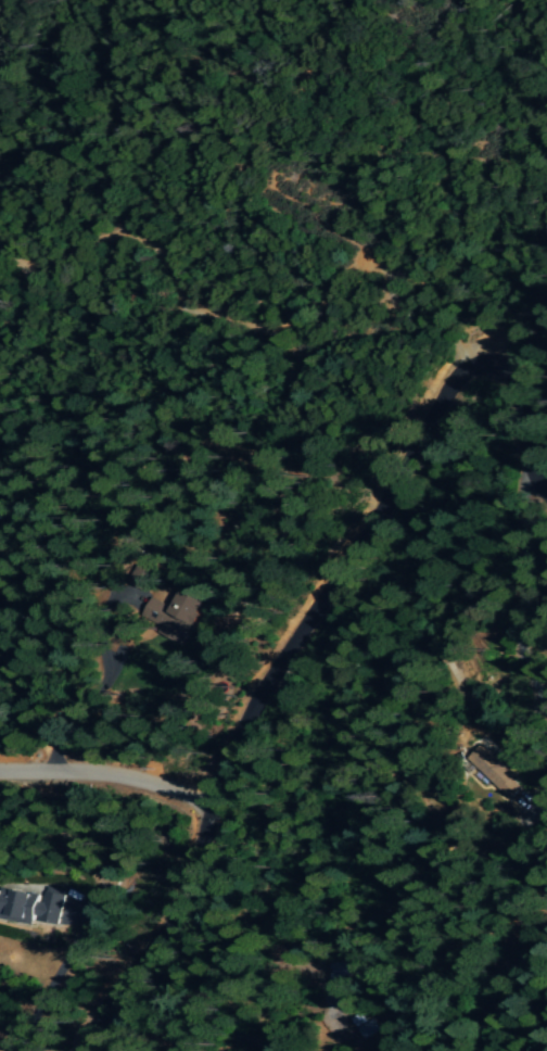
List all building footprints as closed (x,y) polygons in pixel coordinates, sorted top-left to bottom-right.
[(128,582),(144,588),(151,570),(135,563),(128,582)] [(150,598),(140,617),(179,635),(186,623),(194,627),(201,614),(192,610),(194,605),(172,594),(166,606),(150,598)] [(33,925),(34,921),(60,925),(64,900),(41,896),(0,891),(0,920),(33,925)]
